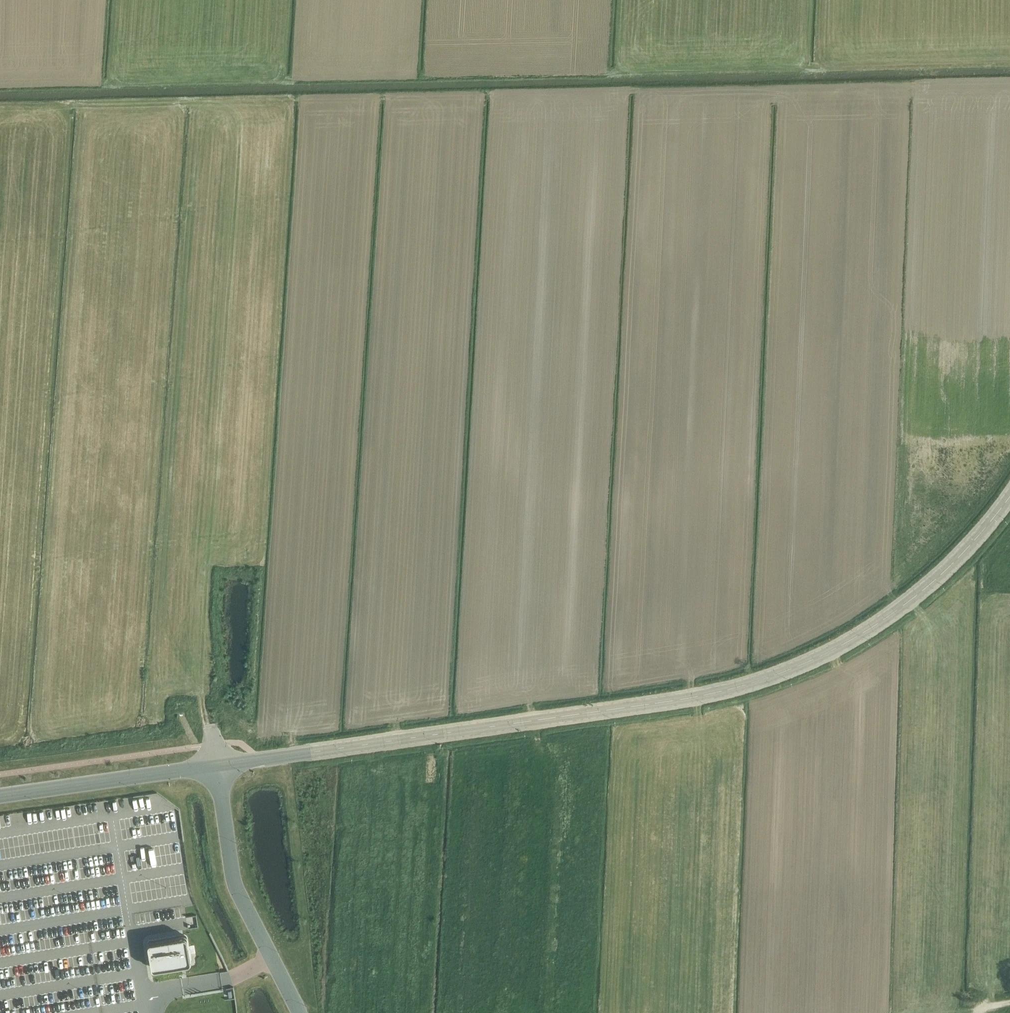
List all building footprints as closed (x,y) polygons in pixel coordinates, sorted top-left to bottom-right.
[(191,929),(151,934),(155,963),(195,958),(191,929)]
